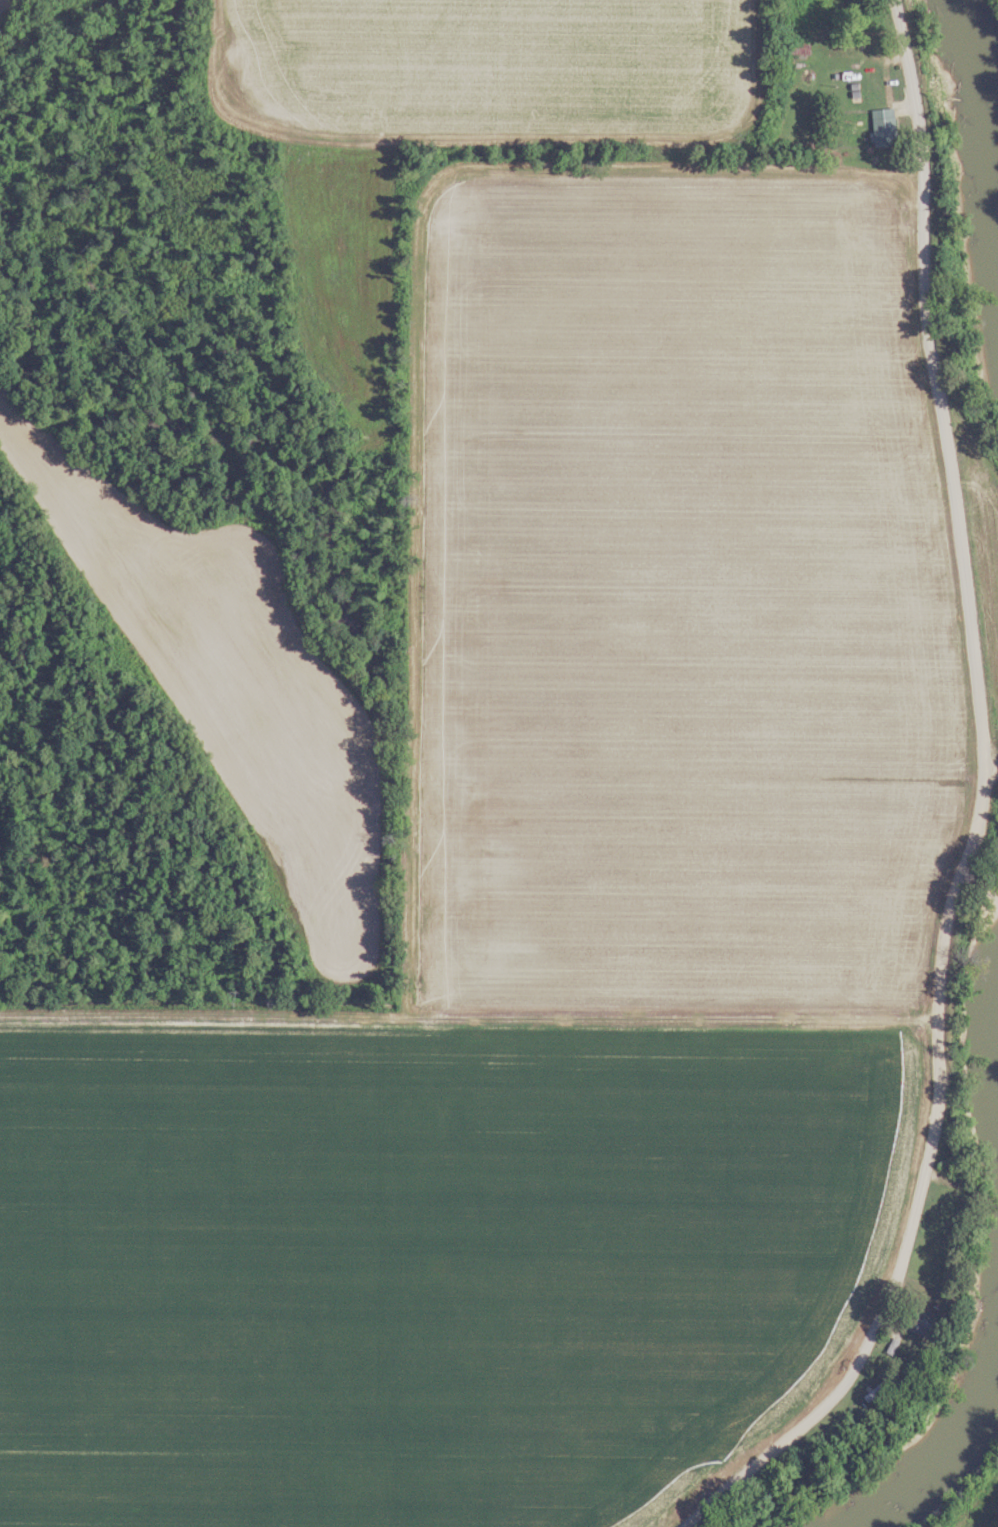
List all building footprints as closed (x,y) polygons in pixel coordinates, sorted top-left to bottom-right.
[(808,54),(808,41),(789,41),(789,54),(808,54)] [(896,146),(893,108),(870,111),(874,148),(896,146)]
